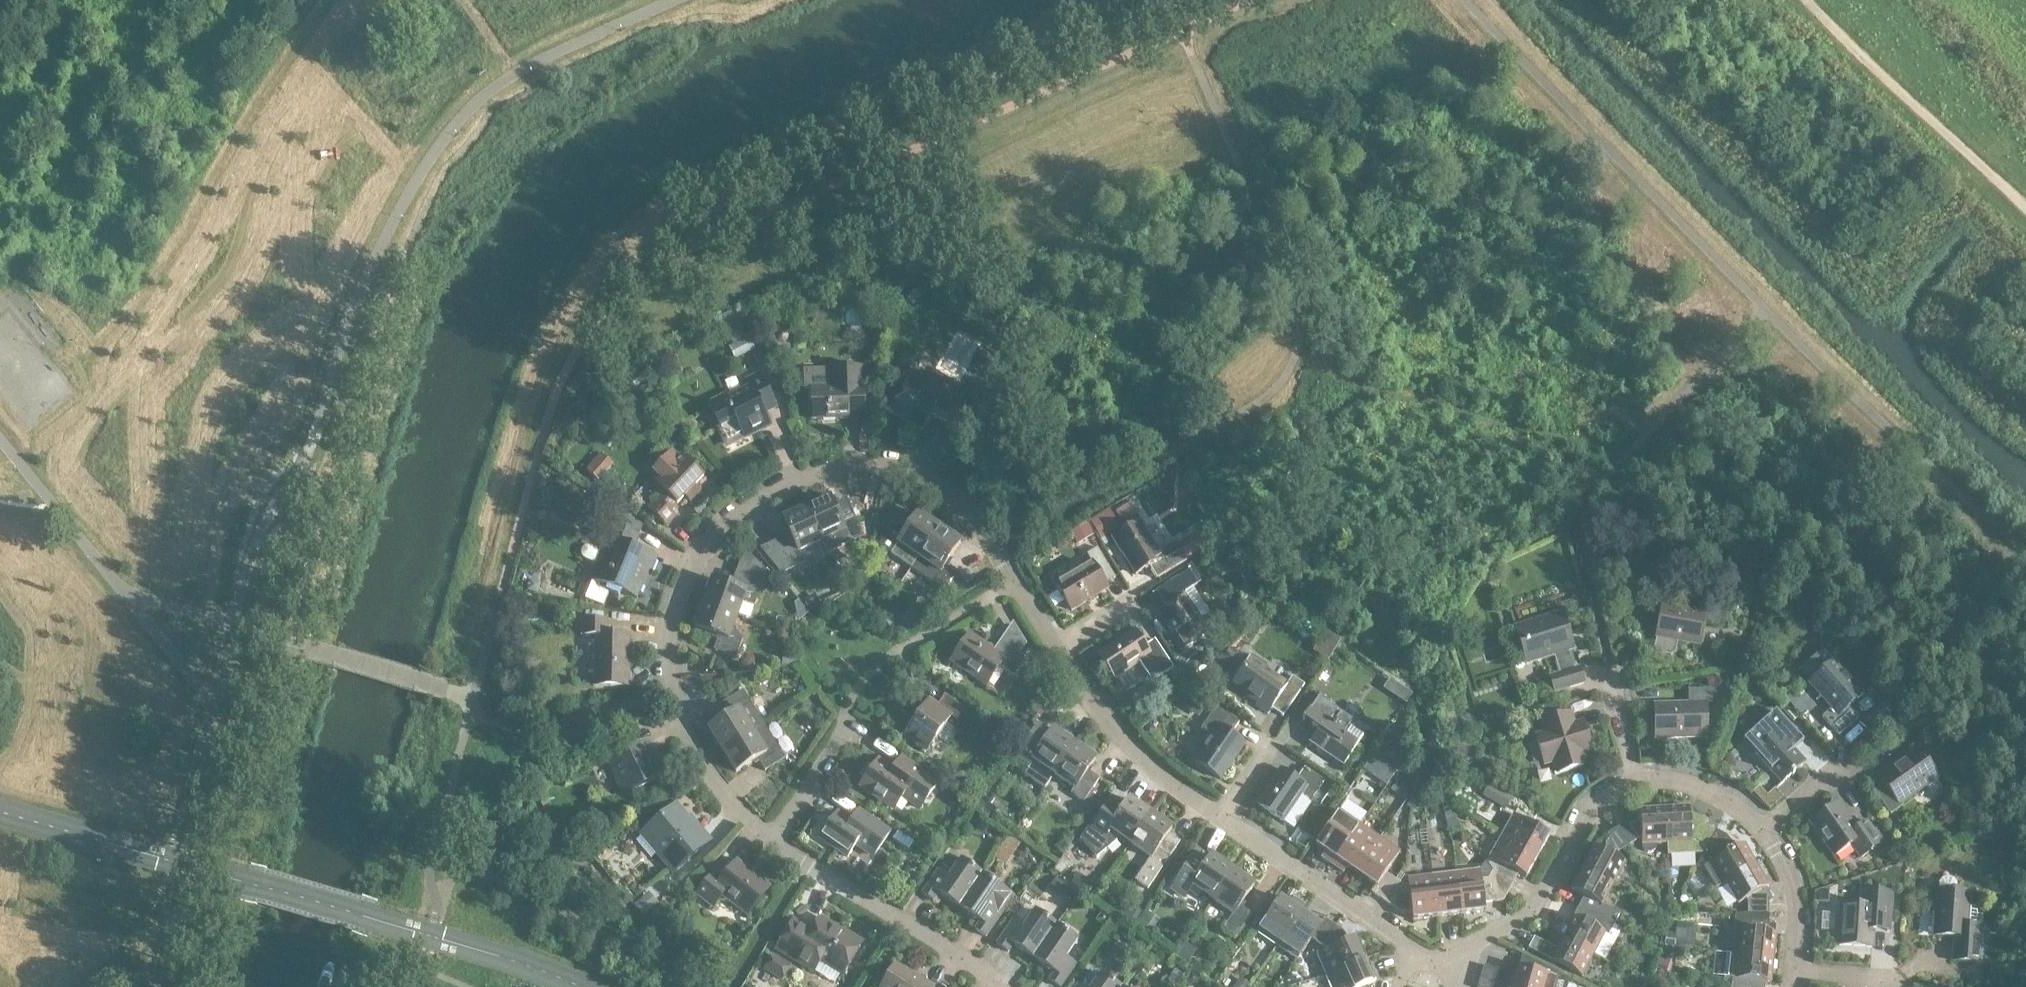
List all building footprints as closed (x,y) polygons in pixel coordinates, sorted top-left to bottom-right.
[(734,312),(719,319),(739,359),(753,352),(734,312)] [(875,344),(866,344),(867,365),(876,365),(875,344)] [(981,346),(968,368),(987,379),(1000,357),(981,346)] [(813,420),(849,418),(865,418),(864,387),(861,388),(860,368),(832,369),(833,388),(812,389),(813,420)] [(889,412),(922,432),(934,410),(950,419),(966,392),(933,373),(924,389),(908,380),(889,412)] [(710,405),(721,428),(730,446),(745,438),(747,442),(760,435),(758,432),(770,426),(761,407),(773,402),(760,375),(747,381),(750,388),(727,400),(726,397),(710,405)] [(603,453),(586,470),(597,480),(609,467),(605,463),(609,459),(603,453)] [(648,508),(667,526),(677,516),(671,511),(682,499),(687,503),(696,493),(692,489),(704,476),(682,455),(655,483),(669,496),(662,503),(658,498),(648,508)] [(830,498),(807,509),(822,541),(844,531),(850,543),(864,536),(854,514),(841,521),(830,498)] [(822,541),(807,509),(783,519),(794,542),(780,548),(777,542),(761,550),(781,575),(804,564),(799,552),(822,541)] [(1106,509),(1088,520),(1099,538),(1117,526),(1106,509)] [(892,555),(912,568),(940,528),(919,514),(904,534),(892,526),(879,546),(892,555)] [(1123,553),(1136,575),(1149,567),(1156,579),(1187,560),(1176,541),(1158,552),(1140,522),(1113,538),(1122,554),(1123,553)] [(1085,524),(1071,533),(1077,544),(1092,535),(1085,524)] [(613,525),(603,548),(594,545),(590,544),(587,545),(584,547),(583,550),(583,553),(585,556),(588,558),(597,562),(595,567),(597,568),(592,582),(599,585),(598,589),(619,598),(621,595),(637,601),(647,578),(649,579),(658,557),(635,547),(639,536),(613,525)] [(961,542),(940,528),(912,568),(932,583),(945,592),(959,572),(947,564),(961,542)] [(1108,589),(1105,584),(1116,578),(1098,548),(1087,554),(1092,563),(1056,585),(1071,611),(1108,589)] [(743,556),(731,587),(712,580),(704,604),(738,616),(750,621),(753,611),(750,603),(752,595),(758,597),(768,572),(743,556)] [(1722,567),(1719,582),(1738,584),(1740,570),(1722,567)] [(1157,591),(1168,608),(1160,614),(1184,650),(1209,633),(1208,632),(1218,626),(1219,619),(1216,614),(1210,613),(1192,586),(1200,581),(1192,569),(1157,591)] [(1256,592),(1241,606),(1252,617),(1267,603),(1256,592)] [(814,596),(804,603),(811,614),(821,608),(814,596)] [(1662,607),(1657,637),(1655,648),(1658,652),(1672,655),(1678,651),(1679,641),(1700,644),(1703,624),(1727,629),(1731,607),(1699,601),(1699,602),(1701,603),(1699,613),(1662,607)] [(738,616),(704,604),(695,628),(719,637),(714,650),(736,658),(742,644),(744,636),(735,624),(738,616)] [(889,607),(879,617),(891,629),(901,619),(889,607)] [(1562,613),(1515,628),(1521,646),(1525,645),(1531,663),(1554,656),(1560,675),(1550,678),(1555,693),(1584,684),(1579,669),(1575,670),(1563,633),(1568,632),(1562,613)] [(594,636),(593,687),(629,687),(630,636),(608,635),(608,622),(581,622),(581,635),(594,636)] [(1099,655),(1115,679),(1139,663),(1147,674),(1168,660),(1155,640),(1145,647),(1135,631),(1099,655)] [(970,635),(951,662),(986,686),(1000,666),(1015,676),(1026,661),(1007,632),(993,651),(970,635)] [(1283,717),(1305,685),(1293,676),(1287,684),(1266,670),(1268,666),(1253,655),(1233,683),(1259,701),(1256,705),(1268,714),(1271,709),(1283,717)] [(1822,717),(1839,735),(1858,718),(1848,708),(1864,693),(1862,694),(1834,662),(1835,661),(1835,660),(1809,683),(1809,684),(1811,683),(1822,695),(1816,700),(1817,701),(1823,696),(1833,707),(1822,717)] [(1174,679),(1165,685),(1172,695),(1181,689),(1174,679)] [(1706,704),(1713,703),(1712,689),(1688,690),(1689,704),(1684,704),(1684,706),(1676,706),(1676,704),(1655,705),(1656,740),(1707,738),(1706,704)] [(709,729),(722,751),(764,725),(743,691),(723,703),(730,716),(709,729)] [(1796,692),(1787,700),(1800,715),(1809,707),(1796,692)] [(929,700),(904,735),(927,751),(951,717),(957,720),(965,709),(945,695),(937,706),(929,700)] [(1317,724),(1321,726),(1310,743),(1332,758),(1334,755),(1346,763),(1363,738),(1351,730),(1355,724),(1329,706),(1331,704),(1319,696),(1303,720),(1314,728),(1317,724)] [(1882,706),(1861,725),(1873,738),(1893,719),(1882,706)] [(1194,762),(1221,780),(1231,765),(1230,764),(1244,743),(1232,735),(1239,723),(1216,707),(1202,727),(1213,735),(1194,762)] [(1776,712),(1766,721),(1755,731),(1766,744),(1755,754),(1782,783),(1775,789),(1776,790),(1791,775),(1792,776),(1795,774),(1794,773),(1805,763),(1786,742),(1795,734),(1776,712)] [(1568,714),(1543,721),(1548,735),(1536,739),(1544,763),(1555,760),(1559,773),(1584,766),(1580,752),(1591,749),(1584,724),(1572,728),(1568,714)] [(785,759),(764,725),(722,751),(736,773),(757,759),(765,772),(785,759)] [(1038,730),(1033,737),(1017,760),(1031,768),(1036,771),(1029,780),(1045,790),(1054,776),(1075,748),(1054,734),(1051,738),(1038,730)] [(622,792),(660,773),(645,743),(607,762),(622,792)] [(1899,803),(1936,777),(1912,743),(1912,744),(1915,748),(1900,759),(1903,763),(1899,767),(1898,765),(1880,778),(1884,784),(1874,792),(1890,815),(1902,806),(1899,803)] [(1095,762),(1075,748),(1054,776),(1074,791),(1071,796),(1084,804),(1099,781),(1087,773),(1095,762)] [(1374,754),(1364,768),(1375,775),(1385,760),(1374,754)] [(899,758),(890,771),(877,763),(871,771),(867,769),(860,778),(864,781),(859,788),(892,809),(900,797),(909,804),(908,806),(918,813),(927,800),(926,799),(934,787),(935,787),(938,783),(899,758)] [(1325,782),(1305,768),(1297,780),(1281,769),(1257,805),(1290,827),(1291,826),(1283,821),(1301,795),(1311,801),(1325,782)] [(1488,785),(1483,795),(1505,807),(1510,797),(1488,785)] [(1778,789),(1763,803),(1770,810),(1785,797),(1778,789)] [(1116,835),(1130,844),(1150,816),(1129,801),(1124,808),(1112,800),(1087,837),(1085,836),(1075,851),(1090,869),(1111,851),(1108,848),(1116,835)] [(1834,856),(1834,857),(1851,845),(1861,859),(1882,844),(1866,822),(1854,830),(1837,805),(1838,804),(1837,803),(1806,825),(1806,826),(1812,822),(1835,855),(1834,856)] [(641,835),(643,837),(657,855),(673,874),(712,841),(697,823),(690,815),(687,818),(677,806),(641,835)] [(1690,811),(1690,808),(1664,809),(1666,843),(1667,855),(1697,854),(1697,844),(1706,849),(1716,831),(1705,825),(1708,821),(1690,811)] [(1666,843),(1664,809),(1640,810),(1642,845),(1666,843)] [(1321,858),(1332,866),(1361,825),(1340,811),(1319,842),(1328,849),(1321,858)] [(819,838),(848,857),(856,845),(869,854),(877,843),(881,846),(891,832),(868,817),(860,828),(837,813),(819,838)] [(1514,815),(1502,836),(1537,856),(1549,835),(1514,815)] [(1171,830),(1150,816),(1130,844),(1150,858),(1134,882),(1147,891),(1177,846),(1165,838),(1171,830)] [(1626,823),(1617,829),(1628,846),(1637,840),(1626,823)] [(1381,839),(1361,825),(1332,866),(1343,874),(1350,864),(1360,870),(1381,839)] [(1628,846),(1617,829),(1607,835),(1618,852),(1628,846)] [(1726,836),(1716,831),(1706,849),(1716,855),(1726,836)] [(1007,836),(1000,846),(1012,854),(1019,844),(1007,836)] [(1537,856),(1502,836),(1490,858),(1498,863),(1493,873),(1513,885),(1519,874),(1526,878),(1537,856)] [(1400,852),(1381,839),(1360,870),(1379,884),(1373,894),(1382,900),(1395,881),(1386,874),(1400,852)] [(1714,862),(1726,883),(1756,865),(1744,844),(1714,862)] [(1594,846),(1583,868),(1614,884),(1625,863),(1594,846)] [(1069,866),(1061,856),(1051,872),(1057,876),(1069,866)] [(1195,856),(1186,869),(1172,890),(1185,898),(1188,893),(1198,899),(1201,894),(1214,902),(1234,872),(1212,857),(1207,864),(1195,856)] [(939,893),(960,908),(982,875),(961,860),(949,878),(938,871),(923,894),(933,901),(939,893)] [(768,890),(769,889),(735,863),(734,864),(735,864),(721,882),(712,875),(696,894),(714,908),(724,894),(749,914),(750,913),(749,913),(767,890),(768,890)] [(1769,888),(1756,865),(1726,883),(1738,905),(1746,900),(1748,903),(1748,915),(1768,915),(1768,903),(1772,901),(1766,889),(1769,888)] [(1614,884),(1583,868),(1571,890),(1585,897),(1579,907),(1613,925),(1619,914),(1603,906),(1614,884)] [(1480,871),(1456,874),(1461,915),(1485,912),(1484,904),(1504,901),(1513,885),(1493,873),(1489,880),(1481,881),(1480,871)] [(1255,886),(1234,872),(1214,902),(1234,917),(1224,931),(1237,939),(1253,915),(1241,907),(1255,886)] [(1461,915),(1456,874),(1432,877),(1437,918),(1461,915)] [(1014,896),(982,875),(960,908),(981,922),(975,930),(986,937),(1014,896)] [(1437,918),(1432,877),(1407,880),(1409,890),(1404,887),(1395,881),(1382,900),(1391,907),(1402,914),(1411,913),(1412,921),(1432,918),(1437,918)] [(1938,884),(1938,891),(1932,891),(1930,912),(1936,913),(1935,936),(1955,937),(1954,961),(1978,963),(1981,927),(1966,926),(1969,893),(1956,892),(1956,885),(1953,880),(1948,878),(1942,879),(1938,884)] [(1056,879),(1053,883),(1073,897),(1076,892),(1056,879)] [(1864,892),(1863,906),(1842,905),(1839,946),(1872,948),(1873,932),(1889,933),(1890,922),(1889,922),(1891,894),(1864,892)] [(1257,932),(1277,946),(1300,912),(1305,906),(1294,898),(1290,905),(1281,899),(1257,932)] [(1613,925),(1579,907),(1563,939),(1593,955),(1605,933),(1608,935),(1613,925)] [(1014,945),(1034,958),(1056,925),(1035,911),(1023,929),(1012,922),(997,945),(1008,952),(1014,945)] [(1148,912),(1139,925),(1150,933),(1159,920),(1148,912)] [(1321,926),(1300,912),(1277,946),(1298,960),(1312,939),(1322,946),(1336,926),(1325,919),(1321,926)] [(1103,913),(1098,919),(1099,922),(1106,927),(1111,919),(1103,913)] [(1768,915),(1748,915),(1748,926),(1768,926),(1768,915)] [(821,961),(843,974),(861,944),(857,941),(856,937),(851,934),(847,935),(842,932),(841,934),(833,929),(834,927),(820,919),(811,933),(793,922),(778,949),(815,971),(821,961)] [(1056,925),(1034,958),(1055,973),(1049,981),(1059,986),(1061,986),(1076,965),(1065,958),(1078,940),(1056,925)] [(1675,946),(1675,947),(1692,949),(1694,926),(1677,925),(1675,940),(1675,941),(1675,946)] [(1344,932),(1336,926),(1322,946),(1324,947),(1326,951),(1317,955),(1327,978),(1365,961),(1355,938),(1349,941),(1344,932)] [(1730,929),(1727,954),(1773,959),(1776,934),(1730,929)] [(1133,934),(1128,941),(1144,953),(1149,946),(1133,934)] [(1672,936),(1666,935),(1665,945),(1675,946),(1675,941),(1675,940),(1672,936)] [(1582,977),(1593,955),(1563,939),(1557,950),(1534,939),(1529,949),(1582,977)] [(1186,944),(1176,958),(1186,964),(1196,951),(1186,944)] [(1727,954),(1725,978),(1732,979),(1732,986),(1747,986),(1747,981),(1766,983),(1771,983),(1773,959),(1727,954)] [(765,970),(782,981),(790,967),(773,956),(773,957),(776,959),(769,971),(766,969),(765,970)] [(1365,961),(1327,978),(1331,986),(1368,986),(1375,984),(1365,961)] [(896,965),(882,986),(933,986),(896,965)] [(1481,978),(1512,986),(1552,986),(1555,978),(1519,967),(1516,979),(1512,977),(1513,974),(1484,966),(1481,978)] [(1168,982),(1176,986),(1185,974),(1177,969),(1168,982)] [(1193,972),(1187,982),(1191,985),(1199,982),(1202,977),(1193,972)] [(1101,974),(1092,986),(1120,986),(1101,974)] [(1481,978),(1478,986),(1512,986),(1481,978)]
